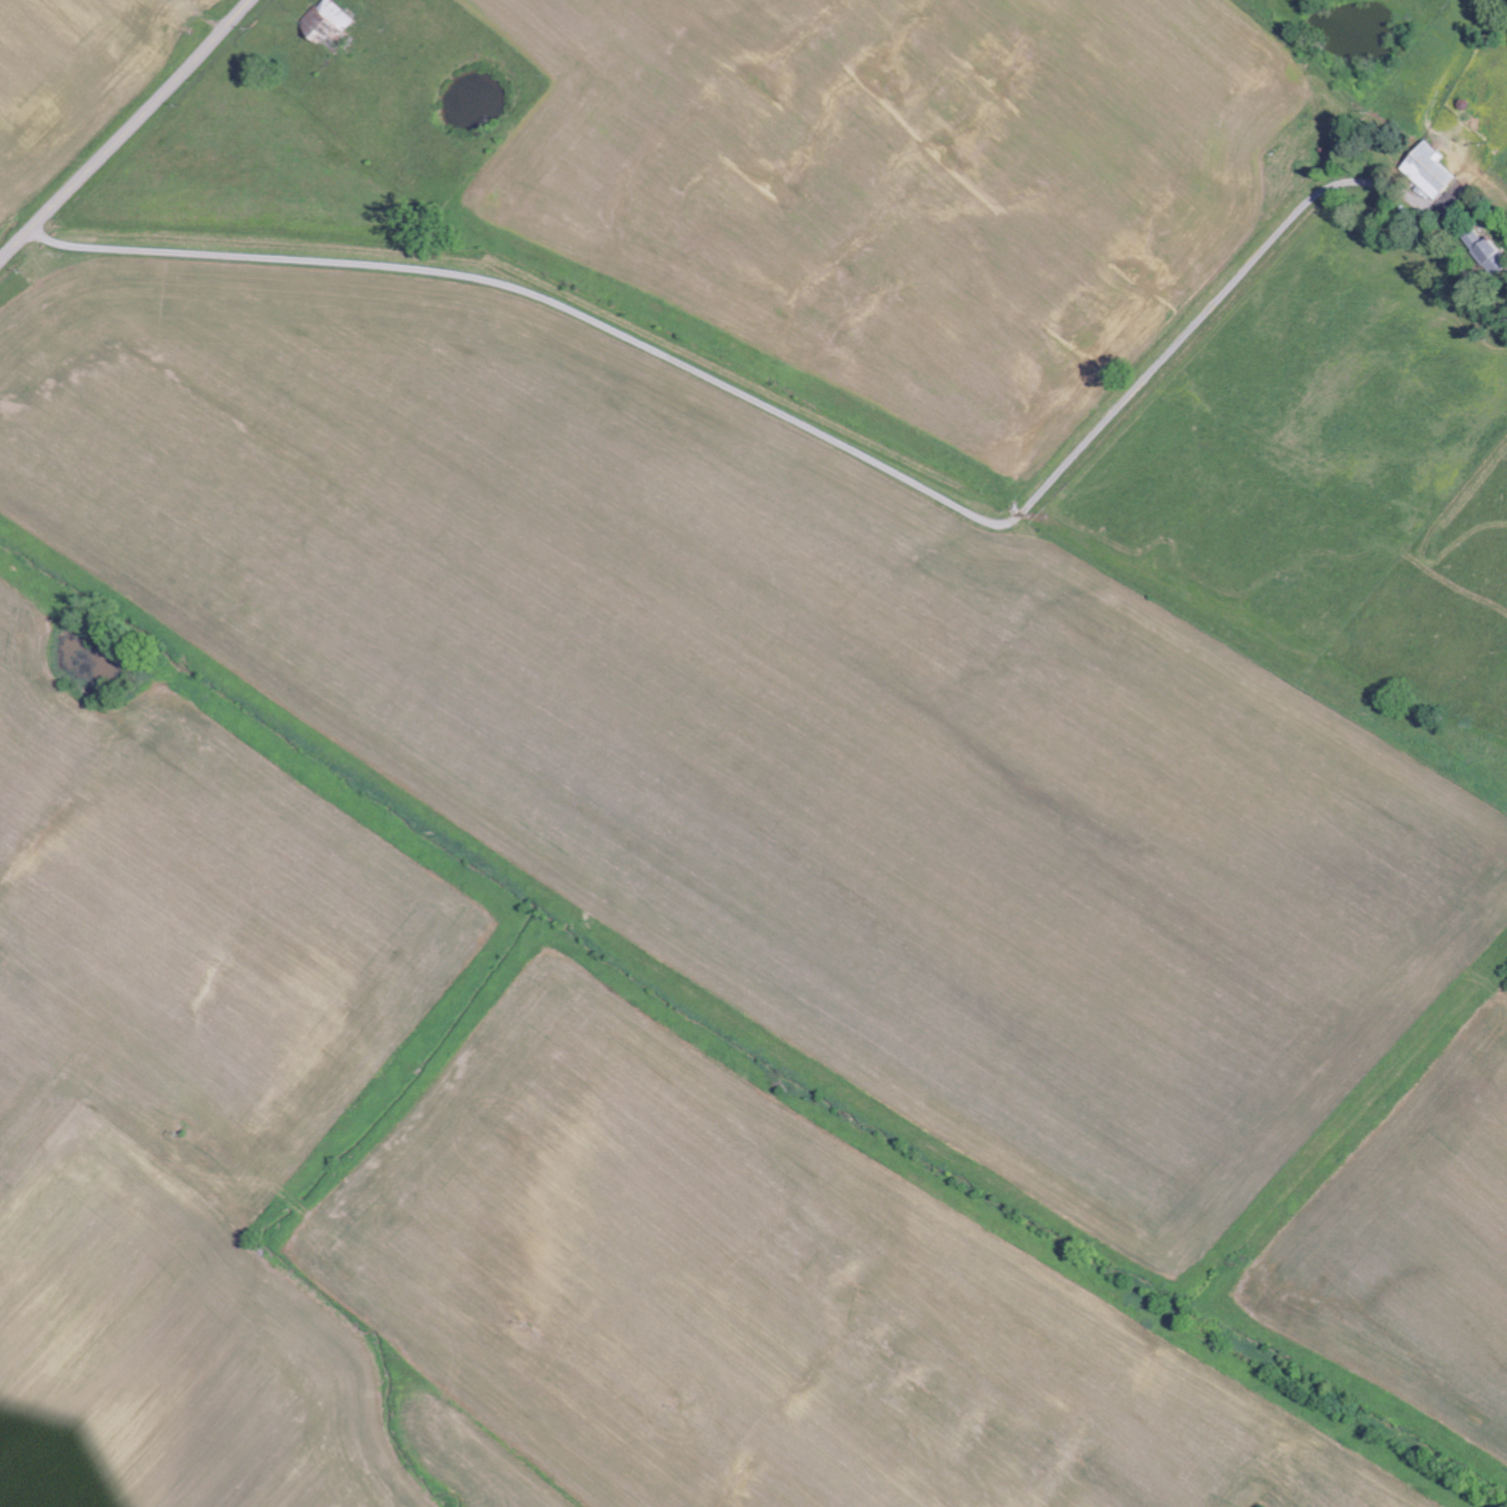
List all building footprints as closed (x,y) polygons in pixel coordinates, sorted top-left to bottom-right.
[(306,24),(333,48),(359,19),(338,0),(335,0),(326,9),(322,6),(306,24)] [(1443,161),(1448,156),(1433,141),(1406,170),(1439,202),(1461,178),(1443,161)]
